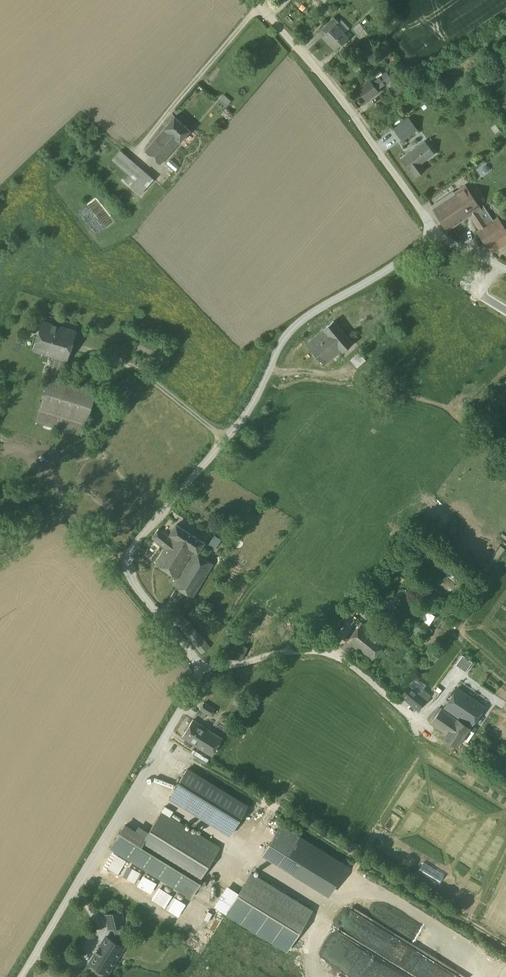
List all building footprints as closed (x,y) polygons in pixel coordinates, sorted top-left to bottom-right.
[(334,17),(325,26),(329,30),(335,25),(338,22),(334,17)] [(329,30),(323,36),(335,50),(345,41),(341,36),(344,34),(335,25),(329,30)] [(380,75),(372,81),(377,88),(385,83),(380,75)] [(370,79),(357,88),(365,100),(378,91),(377,88),(372,81),(370,79)] [(404,81),(394,88),(400,96),(405,93),(407,96),(412,92),(404,81)] [(394,88),(383,96),(389,104),(400,96),(394,88)] [(231,101),(224,95),(219,101),(226,107),(231,101)] [(191,130),(175,116),(164,128),(164,129),(180,142),(191,130)] [(408,123),(395,133),(399,138),(412,128),(408,123)] [(412,128),(399,138),(403,144),(416,134),(412,129),(412,128)] [(164,129),(145,151),(161,164),(180,142),(164,129)] [(425,141),(401,158),(410,171),(411,171),(416,176),(425,169),(421,163),(434,154),(425,141)] [(154,179),(121,150),(113,159),(131,175),(132,176),(135,173),(140,177),(131,186),(141,194),(154,179)] [(180,166),(171,159),(167,163),(176,171),(180,166)] [(135,173),(132,176),(131,175),(125,181),(131,186),(140,177),(135,173)] [(455,193),(433,209),(446,228),(466,214),(468,218),(471,216),(481,209),(465,185),(455,192),(455,193)] [(484,207),(481,209),(471,216),(480,229),(478,231),(493,252),(505,243),(505,229),(498,217),(494,220),(484,207)] [(76,331),(43,321),(34,350),(67,360),(76,331)] [(333,321),(323,330),(324,331),(307,345),(324,365),(341,351),(343,352),(352,343),(333,321)] [(359,352),(350,360),(357,368),(366,360),(359,352)] [(67,360),(56,356),(47,383),(59,387),(61,379),(67,360)] [(149,360),(143,367),(148,371),(153,364),(149,360)] [(97,390),(61,379),(59,387),(47,383),(39,410),(86,424),(87,424),(97,390)] [(86,424),(39,410),(35,422),(82,436),(86,424)] [(206,542),(179,525),(172,536),(197,552),(199,553),(206,542)] [(172,536),(159,528),(152,537),(166,546),(172,536)] [(216,535),(210,544),(216,548),(222,539),(216,535)] [(197,552),(172,536),(166,546),(155,562),(180,578),(196,552),(197,552)] [(213,563),(196,552),(180,578),(175,586),(193,596),(213,563)] [(359,606),(353,602),(346,612),(352,616),(359,606)] [(210,647),(179,610),(171,616),(202,653),(210,647)] [(383,641),(360,624),(347,643),(357,650),(370,659),(383,641)] [(240,642),(232,656),(241,661),(250,648),(240,642)] [(357,650),(347,643),(343,648),(353,655),(357,650)] [(456,664),(467,671),(473,661),(463,654),(456,664)] [(419,694),(410,686),(401,695),(418,709),(430,695),(423,689),(419,694)] [(484,707),(458,689),(446,706),(472,724),(484,707)] [(216,710),(204,702),(200,709),(211,716),(216,710)] [(470,727),(441,708),(431,722),(448,733),(445,738),(456,746),(470,727)] [(222,738),(193,720),(182,737),(212,755),(222,738)] [(248,805),(188,768),(169,798),(229,835),(248,805)] [(220,848),(161,812),(146,837),(132,860),(190,896),(220,848)] [(281,824),(268,847),(288,859),(302,837),(281,824)] [(125,825),(111,847),(132,860),(146,837),(125,825)] [(343,862),(302,837),(288,859),(283,867),(325,893),(343,862)] [(288,859),(268,847),(263,855),(283,867),(288,859)] [(119,873),(127,859),(116,853),(109,867),(119,873)] [(142,886),(148,874),(137,869),(131,881),(142,886)] [(312,910),(251,873),(227,912),(287,949),(312,910)] [(351,905),(339,930),(358,939),(361,933),(356,931),(360,924),(359,923),(362,916),(377,923),(378,921),(363,913),(364,911),(351,905)] [(121,911),(106,914),(109,928),(124,924),(121,911)] [(107,936),(100,948),(99,947),(96,952),(97,953),(90,963),(107,973),(124,947),(107,936)] [(362,964),(366,966),(364,969),(357,965),(352,972),(359,976),(361,976),(376,955),(368,950),(362,958),(365,960),(362,964)]
